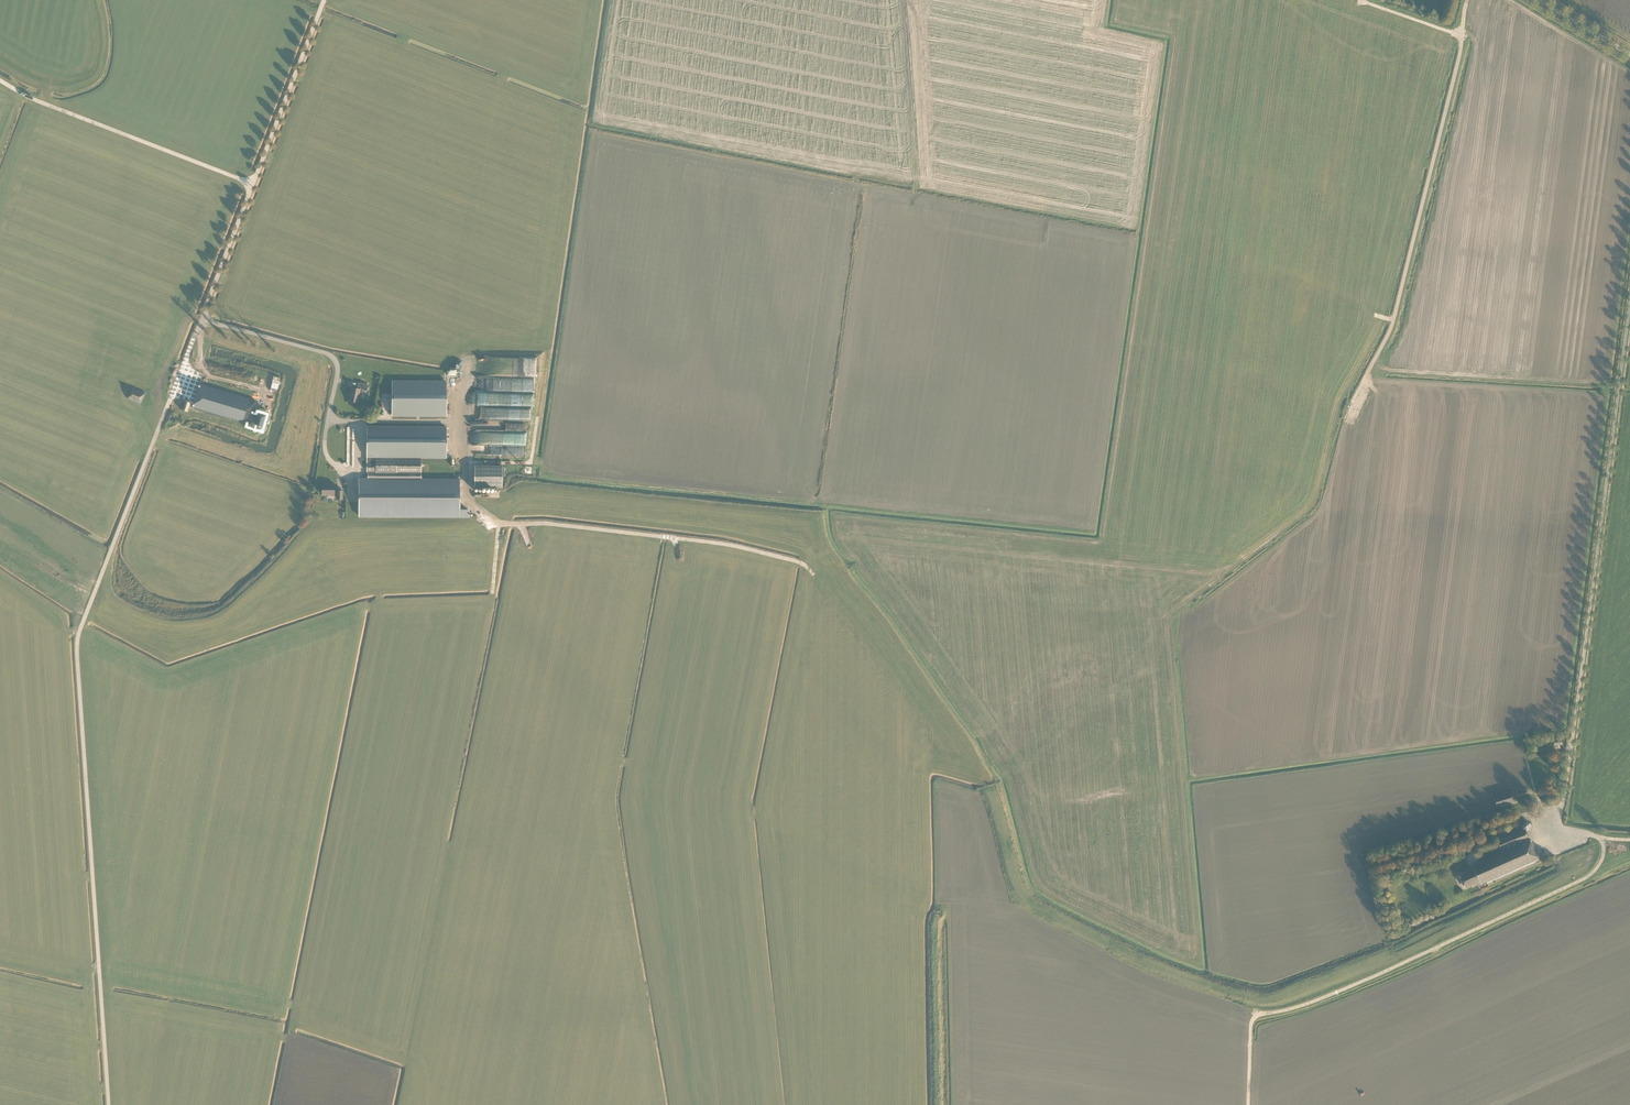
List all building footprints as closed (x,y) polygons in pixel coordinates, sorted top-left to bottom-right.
[(350,400),(360,402),(363,388),(369,389),(370,383),(360,381),(359,387),(353,386),(350,400)] [(249,422),(252,413),(257,400),(201,382),(193,405),(248,424),(249,422)] [(383,418),(466,419),(466,383),(383,383),(383,418)] [(128,399),(140,404),(145,392),(133,387),(128,399)] [(181,409),(188,412),(191,403),(184,400),(181,409)] [(258,415),(252,413),(249,422),(248,424),(247,425),(262,430),(265,418),(266,414),(259,412),(258,415)] [(422,478),(422,459),(446,459),(446,427),(367,427),(367,464),(368,471),(368,472),(368,478),(359,478),(359,517),(460,517),(460,478),(422,478)] [(475,487),(502,488),(502,465),(475,465),(475,487)] [(335,491),(335,484),(329,484),(329,485),(322,485),(322,494),(329,494),(329,495),(334,495),(337,495),(337,499),(342,499),(343,490),(337,490),(337,491),(335,491)] [(1560,744),(1562,744),(1561,738),(1559,739),(1559,737),(1552,738),(1553,748),(1560,747),(1560,744)] [(1497,808),(1517,802),(1514,790),(1493,796),(1497,808)] [(1530,828),(1531,826),(1530,823),(1527,821),(1524,822),(1522,825),(1524,828),(1496,839),(1501,851),(1480,860),(1480,861),(1473,864),(1474,865),(1466,869),(1467,871),(1460,874),(1466,887),(1473,884),(1474,886),(1481,882),(1482,884),(1487,882),(1488,883),(1540,860),(1527,829),(1530,828)]
